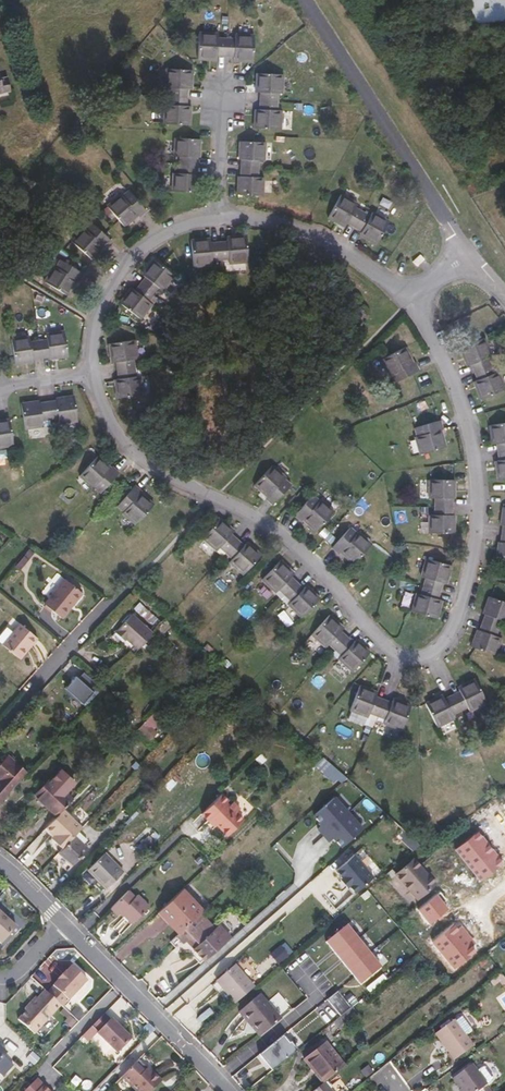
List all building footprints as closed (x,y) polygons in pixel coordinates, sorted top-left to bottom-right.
[(205,59),(208,60),(208,57),(217,58),(217,55),(225,56),(226,38),(218,38),(218,33),(199,32),(198,59),(205,59)] [(235,39),(226,38),(225,56),(234,56),(234,58),(243,59),(242,61),(243,61),(253,62),(254,35),(235,34),(235,39)] [(13,102),(12,86),(5,87),(3,69),(0,69),(0,104),(13,102)] [(189,80),(192,80),(192,79),(192,70),(166,69),(165,88),(169,88),(169,97),(186,97),(187,89),(189,89),(189,80)] [(260,101),(278,102),(278,93),(282,94),(283,74),(257,73),(256,81),(256,83),(259,83),(258,92),(260,92),(260,101)] [(186,97),(169,97),(169,105),(164,105),(163,124),(190,125),(190,117),(190,115),(188,115),(188,106),(186,105),(186,97)] [(257,118),(254,118),(254,119),(254,128),(280,130),(281,110),(277,110),(278,102),(260,101),(260,109),(257,109),(257,118)] [(179,156),(178,165),(198,166),(198,157),(199,148),(200,148),(201,139),(174,138),(173,156),(179,156)] [(240,159),(239,168),(259,168),(259,160),(265,160),(266,142),(239,141),(238,150),(240,150),(240,159)] [(198,166),(178,165),(178,173),(172,173),(171,191),(198,192),(199,183),(197,183),(197,174),(198,166)] [(239,168),(239,176),(239,185),(237,185),(236,194),(263,196),(264,177),(259,177),(259,168),(239,168)] [(136,214),(138,216),(139,218),(146,212),(129,191),(123,196),(121,194),(107,206),(124,227),(132,221),(130,220),(136,214)] [(354,227),(363,212),(356,208),(358,204),(341,194),(328,218),(334,222),(337,223),(338,221),(346,225),(347,223),(354,227)] [(368,238),(367,240),(368,240),(376,245),(389,221),(372,212),(370,216),(363,212),(354,227),(361,231),(360,233),(368,238)] [(101,245),(103,247),(105,248),(111,241),(91,223),(85,229),(83,227),(71,241),(92,260),(98,253),(96,251),(101,245)] [(219,243),(220,260),(229,259),(229,264),(248,262),(246,235),(238,236),(236,236),(236,239),(227,240),(227,242),(219,243)] [(201,242),(201,239),(200,239),(191,240),(193,267),(212,265),(212,261),(220,260),(219,243),(211,243),(210,241),(201,242)] [(149,266),(147,268),(149,269),(143,276),(145,278),(140,284),(154,295),(159,289),(162,291),(174,276),(154,259),(149,266)] [(75,280),(77,281),(78,282),(83,274),(60,260),(56,267),(54,266),(44,282),(68,296),(73,288),(70,287),(75,280)] [(149,302),(154,295),(140,284),(135,291),(133,289),(128,296),(126,295),(125,296),(119,303),(140,319),(152,304),(149,302)] [(157,298),(154,295),(149,302),(152,304),(157,298)] [(492,299),(488,302),(499,314),(502,311),(492,299)] [(47,339),(38,340),(41,359),(50,358),(59,357),(59,359),(68,357),(64,330),(46,333),(47,339)] [(41,359),(38,340),(30,341),(29,335),(11,338),(15,365),(24,364),(24,362),(33,361),(41,359)] [(475,372),(491,365),(488,357),(492,356),(484,338),(460,348),(463,355),(464,358),(466,357),(469,365),(471,364),(475,372)] [(109,351),(110,354),(112,354),(114,363),(116,362),(117,370),(135,368),(133,360),(138,359),(135,340),(108,344),(109,351)] [(408,357),(410,355),(406,347),(381,359),(389,376),(391,375),(395,382),(419,370),(415,362),(414,363),(411,364),(408,357)] [(477,390),(477,391),(481,399),(504,389),(504,388),(498,371),(494,373),(491,365),(475,372),(478,379),(476,380),(479,389),(477,390)] [(136,376),(135,368),(117,370),(118,379),(116,379),(117,388),(115,388),(115,389),(117,399),(143,395),(140,375),(136,376)] [(56,400),(47,401),(50,420),(59,419),(59,425),(77,422),(73,395),(64,396),(65,398),(56,400)] [(47,401),(39,402),(30,403),(30,402),(21,403),(25,430),(43,427),(42,421),(50,420),(47,401)] [(14,445),(10,419),(2,420),(0,421),(0,448),(14,445)] [(439,430),(441,430),(443,429),(440,420),(414,428),(417,436),(414,437),(420,455),(446,446),(444,437),(441,438),(439,430)] [(504,451),(504,423),(489,425),(490,433),(491,435),(493,435),(494,444),(497,444),(498,452),(504,451)] [(496,470),(496,471),(497,480),(504,479),(504,451),(498,452),(499,460),(497,460),(498,469),(496,470)] [(103,464),(105,462),(98,455),(79,476),(92,488),(94,487),(100,493),(119,473),(112,467),(111,467),(109,469),(103,464)] [(268,495),(267,497),(265,498),(272,505),(291,485),(285,479),(287,477),(273,464),(254,485),(261,491),(262,489),(268,495)] [(434,498),(434,506),(454,507),(454,498),(454,489),(456,489),(456,480),(429,480),(428,498),(434,498)] [(139,495),(141,493),(142,491),(135,485),(117,506),(124,511),(122,513),(136,525),(154,504),(147,498),(146,500),(139,495)] [(310,523),(308,525),(315,532),(334,511),(321,499),(319,500),(313,495),(295,515),(302,521),(302,520),(304,518),(310,523)] [(454,507),(434,506),(434,515),(428,515),(428,533),(455,533),(455,524),(453,524),(454,515),(454,507)] [(219,547),(225,553),(237,540),(231,534),(233,533),(226,527),(228,525),(227,524),(220,518),(202,538),(216,551),(219,547)] [(348,556),(346,558),(353,564),(372,544),(358,531),(357,533),(351,527),(332,547),(339,553),(340,552),(342,550),(348,556)] [(501,534),(500,542),(498,551),(497,551),(495,560),(504,561),(504,534),(501,534)] [(255,550),(253,548),(252,550),(245,544),(243,545),(237,540),(225,553),(232,559),(229,562),(243,575),(261,555),(255,550)] [(425,578),(423,586),(440,591),(442,583),(444,584),(447,575),(449,576),(449,575),(452,566),(426,558),(421,577),(425,578)] [(279,590),(285,595),(297,583),(291,577),(293,575),(286,569),(288,567),(287,567),(280,560),(262,579),(276,593),(279,590)] [(294,574),(288,567),(286,569),(293,575),(294,574)] [(44,604),(59,616),(69,604),(72,605),(82,593),(65,579),(44,604)] [(314,593),(313,591),(311,593),(304,587),(303,588),(297,583),(285,595),(291,601),(288,604),(302,618),(320,598),(314,593)] [(311,593),(313,591),(306,585),(304,587),(311,593)] [(439,611),(440,609),(437,608),(440,599),(438,599),(440,591),(423,586),(421,594),(417,593),(411,611),(437,619),(439,611)] [(499,629),(502,621),(504,622),(504,602),(488,596),(485,605),(487,605),(484,614),(481,622),(499,629)] [(157,618),(139,602),(134,608),(151,625),(157,618)] [(69,604),(59,616),(61,618),(72,605),(69,604)] [(138,649),(153,634),(132,614),(115,632),(123,640),(125,638),(138,649)] [(335,650),(347,637),(340,631),(342,629),(335,623),(337,621),(336,621),(329,614),(311,634),(326,648),(328,644),(335,650)] [(344,627),(337,621),(335,623),(342,629),(344,627)] [(497,637),(499,629),(481,622),(478,630),(475,638),(473,638),(470,646),(496,656),(502,638),(497,637)] [(27,645),(29,647),(37,638),(20,624),(3,645),(18,657),(27,645)] [(365,647),(363,645),(361,647),(354,641),(353,642),(347,637),(335,650),(341,656),(338,659),(353,672),(371,652),(365,647)] [(361,647),(363,645),(356,639),(354,641),(361,647)] [(19,659),(29,647),(27,645),(18,657),(19,659)] [(332,653),(338,659),(341,656),(335,650),(332,653)] [(102,683),(85,671),(80,677),(78,675),(67,687),(85,703),(102,683)] [(468,682),(466,683),(467,685),(459,689),(460,691),(452,695),(460,711),(467,707),(469,711),(487,703),(475,679),(468,682)] [(369,713),(377,716),(384,700),(376,697),(377,695),(368,691),(369,689),(368,689),(360,685),(350,710),(368,718),(369,713)] [(85,703),(67,687),(63,691),(81,707),(85,703)] [(452,715),(460,711),(452,695),(445,699),(444,697),(435,701),(434,698),(433,699),(425,703),(437,727),(454,719),(452,715)] [(404,703),(402,702),(401,704),(392,701),(391,703),(384,700),(377,716),(385,719),(383,723),(402,731),(411,706),(404,703)] [(159,718),(153,712),(146,720),(152,726),(159,718)] [(152,726),(146,720),(138,729),(144,734),(146,732),(152,726)] [(156,730),(152,726),(146,732),(151,736),(156,730)] [(26,772),(8,756),(0,765),(0,801),(26,772)] [(321,770),(334,781),(341,773),(329,762),(321,770)] [(57,816),(63,809),(72,800),(50,779),(35,795),(57,816)] [(124,808),(131,815),(146,799),(140,792),(124,808)] [(201,813),(209,821),(211,819),(217,825),(228,836),(243,820),(236,813),(240,809),(233,802),(231,803),(221,793),(201,813)] [(363,826),(334,796),(314,815),(322,824),(318,828),(329,841),(334,837),(342,846),(363,826)] [(79,832),(82,828),(63,809),(57,816),(46,828),(58,838),(55,841),(63,848),(74,836),(79,832)] [(211,819),(209,821),(215,827),(217,825),(211,819)] [(455,849),(479,879),(502,862),(477,831),(455,849)] [(79,832),(74,836),(63,848),(59,853),(73,866),(88,849),(84,845),(88,840),(79,832)] [(149,835),(137,847),(143,853),(155,841),(149,835)] [(348,885),(355,892),(375,875),(355,852),(335,869),(342,877),(348,885)] [(104,853),(88,869),(107,888),(123,872),(104,853)] [(414,859),(396,874),(417,899),(435,883),(414,859)] [(346,886),(348,885),(342,877),(340,879),(346,886)] [(203,910),(182,889),(160,909),(170,920),(168,922),(178,933),(200,913),(203,910)] [(134,897),(128,890),(110,908),(118,915),(121,912),(132,923),(149,906),(137,895),(134,897)] [(417,910),(429,924),(449,908),(438,894),(417,910)] [(158,911),(168,922),(170,920),(160,909),(158,911)] [(1,944),(16,927),(0,912),(0,944),(1,944)] [(215,929),(200,913),(178,933),(175,936),(183,943),(191,935),(199,944),(194,949),(204,960),(231,934),(220,924),(215,929)] [(432,941),(455,968),(476,951),(471,946),(475,943),(461,926),(458,929),(453,924),(432,941)] [(346,925),(325,942),(359,983),(380,967),(346,925)] [(279,949),(270,957),(278,966),(287,958),(279,949)] [(235,1003),(254,987),(234,964),(211,984),(216,991),(221,987),(235,1003)] [(62,1007),(63,1008),(87,982),(72,967),(66,973),(58,981),(59,981),(54,987),(54,988),(48,994),(62,1007)] [(500,972),(490,980),(494,985),(499,981),(502,984),(504,982),(504,979),(500,972)] [(48,994),(46,992),(38,1000),(37,999),(29,1006),(31,1008),(27,1012),(19,1021),(35,1036),(62,1007),(48,994)] [(239,1011),(260,1036),(281,1019),(259,994),(239,1011)] [(359,1015),(352,1007),(338,1017),(334,1021),(341,1029),(359,1015)] [(111,1019),(106,1013),(93,1026),(99,1031),(98,1032),(119,1052),(133,1038),(125,1030),(120,1025),(112,1018),(111,1019)] [(454,1020),(435,1033),(454,1059),(473,1046),(465,1035),(471,1030),(461,1016),(454,1021),(454,1020)] [(155,1030),(149,1023),(142,1029),(149,1036),(155,1030)] [(260,1056),(271,1070),(297,1051),(290,1043),(289,1044),(283,1036),(260,1056)] [(326,1080),(344,1065),(325,1042),(304,1059),(311,1069),(315,1066),(326,1080)] [(139,1059),(122,1076),(137,1090),(152,1090),(162,1081),(139,1059)] [(459,1087),(462,1090),(477,1090),(486,1084),(486,1083),(491,1079),(492,1076),(485,1067),(482,1066),(476,1070),(471,1064),(452,1078),(459,1087)] [(324,1082),(326,1080),(315,1066),(311,1069),(323,1083),(324,1082)] [(37,1078),(24,1090),(50,1090),(37,1078)] [(312,1090),(331,1090),(324,1082),(323,1083),(312,1090)]
